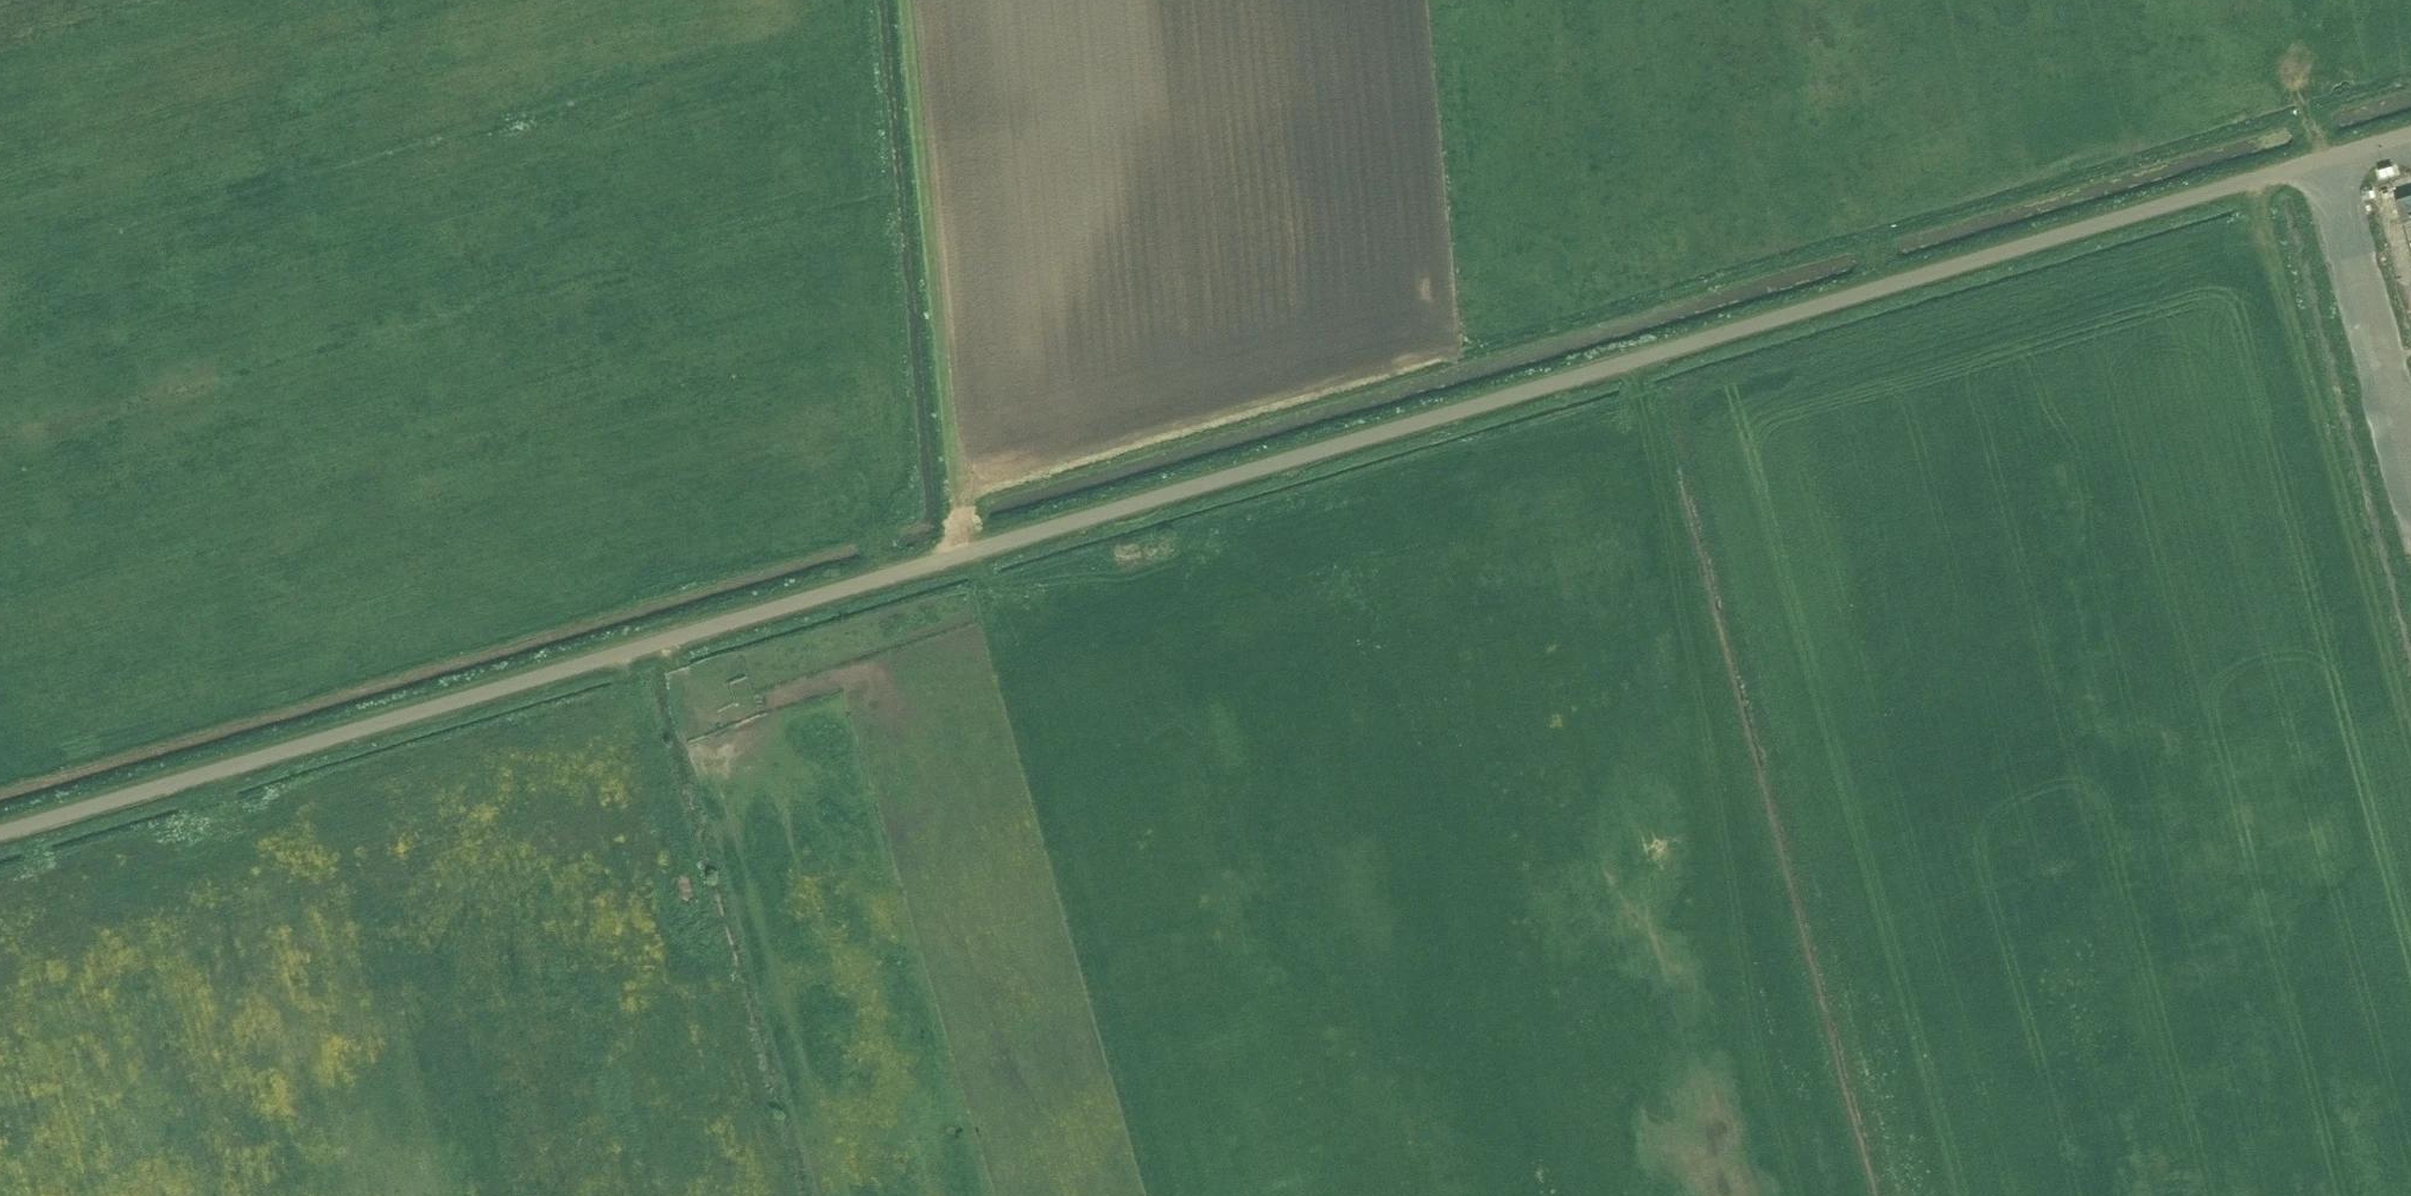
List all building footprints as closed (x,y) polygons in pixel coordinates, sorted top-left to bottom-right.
[(2393,165),(2378,169),(2381,178),(2395,173),(2393,165)] [(2399,201),(2410,245),(2410,197),(2399,201)]
